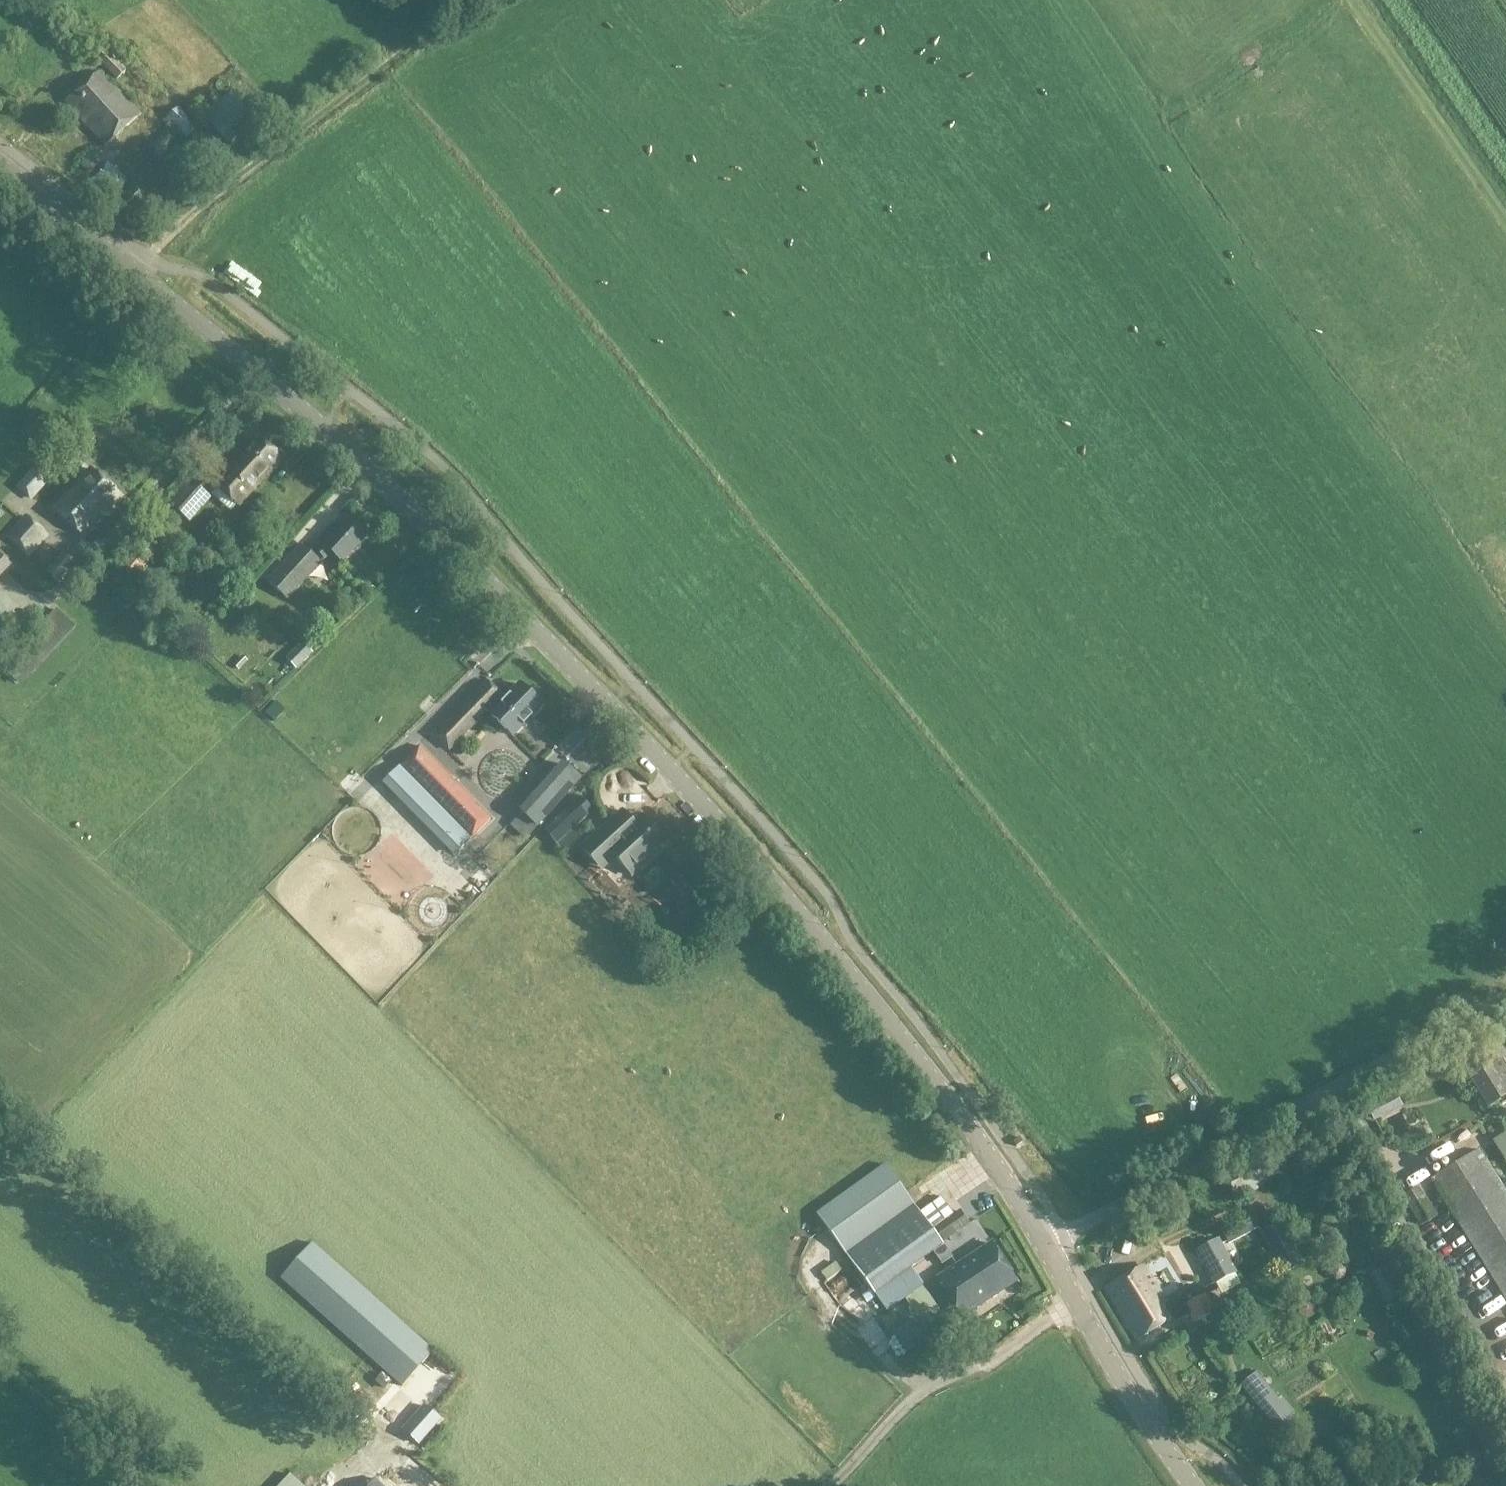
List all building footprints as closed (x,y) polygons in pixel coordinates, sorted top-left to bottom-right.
[(117,81),(135,63),(112,40),(94,57),(117,81)] [(105,146),(141,114),(100,72),(66,103),(105,146)] [(232,93),(203,115),(229,147),(257,125),(232,93)] [(147,152),(161,172),(179,159),(164,139),(147,152)] [(114,188),(124,183),(117,168),(107,173),(114,188)] [(83,450),(91,441),(79,431),(71,440),(83,450)] [(239,465),(231,474),(218,488),(238,505),(258,482),(258,483),(279,459),(259,441),(238,465),(239,465)] [(30,499),(52,475),(40,464),(18,489),(30,499)] [(55,509),(84,535),(120,495),(91,469),(55,509)] [(189,522),(211,498),(190,480),(169,503),(189,522)] [(47,535),(27,517),(9,538),(28,555),(47,535)] [(333,528),(319,542),(320,543),(314,549),(325,559),(331,553),(342,563),(366,536),(348,519),(337,532),(333,528)] [(303,574),(317,560),(301,546),(268,582),(288,600),(308,578),(303,574)] [(10,565),(0,556),(0,575),(10,565)] [(303,643),(287,659),(297,669),(313,653),(303,643)] [(502,697),(486,682),(433,736),(447,750),(484,712),(507,734),(537,704),(515,683),(502,697)] [(398,768),(469,841),(490,820),(419,747),(398,768)] [(564,766),(542,790),(558,804),(579,779),(564,766)] [(566,812),(577,825),(592,811),(581,799),(566,812)] [(621,812),(611,821),(581,849),(601,871),(615,858),(632,877),(667,845),(641,817),(633,825),(621,812)] [(670,955),(665,959),(673,967),(681,960),(677,955),(670,955)] [(1503,1051),(1471,1070),(1474,1075),(1470,1077),(1489,1107),(1499,1101),(1502,1106),(1505,1104),(1505,1056),(1503,1051)] [(1382,1114),(1375,1102),(1367,1106),(1374,1118),(1382,1114)] [(1494,1141),(1505,1161),(1505,1134),(1494,1141)] [(1019,1138),(1013,1143),(1017,1148),(1023,1143),(1019,1138)] [(1479,1150),(1431,1180),(1505,1302),(1505,1192),(1479,1150)] [(943,1245),(942,1244),(920,1214),(885,1166),(817,1214),(887,1312),(923,1287),(910,1268),(943,1245)] [(1421,1227),(1437,1216),(1419,1188),(1403,1197),(1421,1227)] [(920,1214),(942,1244),(959,1232),(969,1224),(960,1211),(954,1216),(941,1198),(920,1214)] [(1223,1231),(1229,1244),(1254,1231),(1248,1218),(1223,1231)] [(1299,1260),(1275,1221),(1257,1232),(1280,1271),(1299,1260)] [(1213,1285),(1236,1273),(1218,1239),(1195,1252),(1213,1285)] [(280,1278),(403,1387),(435,1351),(312,1242),(280,1278)] [(991,1245),(938,1281),(963,1318),(1016,1282),(991,1245)] [(820,1270),(826,1281),(842,1273),(836,1261),(820,1270)] [(1138,1342),(1174,1319),(1176,1323),(1191,1315),(1195,1323),(1216,1312),(1208,1296),(1205,1290),(1203,1287),(1192,1293),(1195,1299),(1186,1303),(1183,1298),(1168,1306),(1144,1268),(1107,1291),(1138,1342)] [(938,1308),(919,1321),(929,1337),(948,1324),(938,1308)] [(1332,1341),(1353,1327),(1344,1313),(1323,1327),(1332,1341)] [(894,1333),(908,1353),(924,1342),(911,1322),(894,1333)] [(929,1339),(911,1354),(922,1367),(940,1352),(929,1339)] [(1504,1372),(1497,1381),(1505,1387),(1505,1373),(1504,1372)] [(1279,1433),(1295,1418),(1256,1373),(1240,1386),(1279,1433)] [(424,1406),(403,1430),(419,1444),(440,1420),(424,1406)] [(281,1485),(302,1485),(291,1476),(281,1485)] [(377,1476),(367,1485),(387,1485),(377,1476)]
